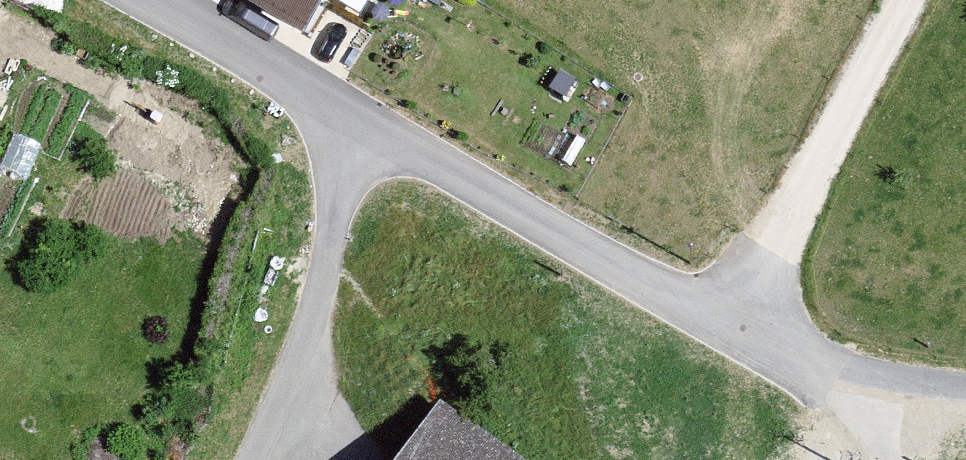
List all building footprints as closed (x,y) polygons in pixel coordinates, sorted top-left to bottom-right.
[(310,39),(331,0),(239,0),(310,39)] [(440,413),(406,459),(508,459),(440,413)]
